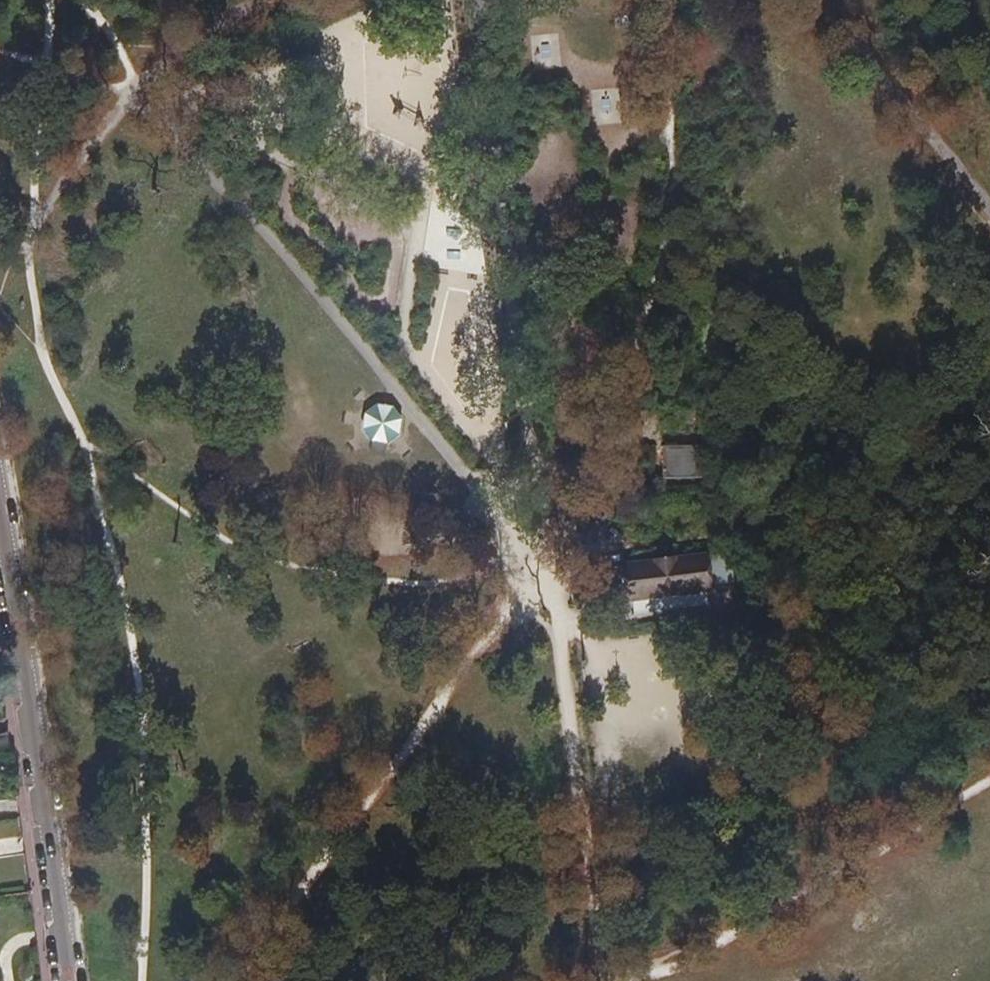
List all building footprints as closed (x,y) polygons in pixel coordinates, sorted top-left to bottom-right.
[(364,432),(367,437),(373,441),(379,443),(386,443),(392,441),(397,437),(401,431),(402,425),(402,418),(399,412),(395,407),(389,404),(382,403),(375,404),(370,408),(365,413),(363,419),(362,425),(364,432)] [(669,425),(670,440),(692,440),(691,425),(669,425)] [(669,469),(669,481),(677,481),(677,475),(690,475),(689,452),(676,452),(677,469),(669,469)] [(597,523),(588,522),(583,531),(587,539),(597,539),(601,531),(597,523)] [(596,566),(599,599),(736,585),(731,552),(596,566)]
